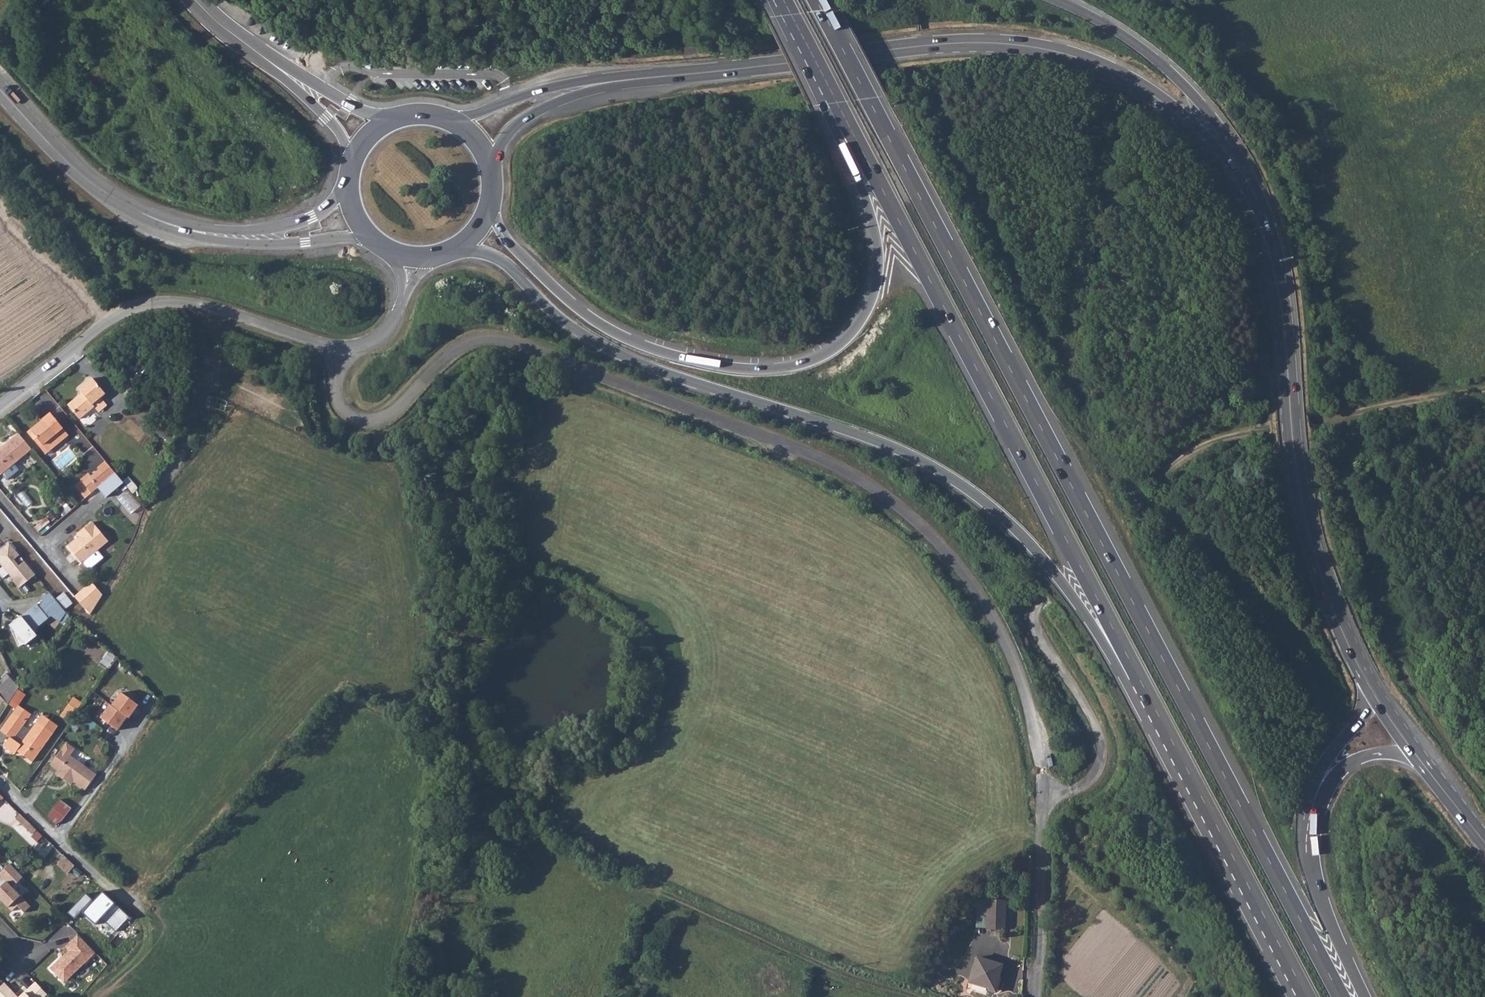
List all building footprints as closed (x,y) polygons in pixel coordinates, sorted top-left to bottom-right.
[(67,405),(79,419),(95,407),(99,413),(107,406),(101,398),(105,394),(92,378),(78,389),(81,393),(67,405)] [(218,398),(216,406),(226,408),(228,401),(218,398)] [(40,446),(42,444),(48,451),(61,440),(55,433),(62,427),(50,412),(43,418),(45,420),(32,430),(31,428),(27,430),(40,446)] [(55,433),(61,440),(68,434),(62,427),(55,433)] [(2,473),(7,479),(18,469),(14,463),(32,449),(19,432),(0,447),(0,475),(2,473)] [(97,487),(115,473),(105,461),(97,468),(99,470),(90,478),(97,487)] [(115,473),(97,487),(98,488),(106,498),(124,484),(115,473)] [(97,487),(90,478),(87,474),(74,484),(85,499),(98,488),(97,487)] [(54,510),(37,526),(43,534),(61,517),(54,510)] [(88,569),(91,569),(103,559),(97,552),(109,542),(92,522),(76,534),(80,539),(77,541),(76,540),(68,547),(82,564),(84,563),(88,569)] [(0,551),(0,563),(14,581),(13,582),(19,589),(36,575),(25,562),(19,567),(14,560),(20,556),(9,543),(0,551)] [(73,598),(89,617),(92,614),(102,597),(91,584),(73,598)] [(37,604),(24,615),(36,629),(51,617),(60,622),(67,613),(51,594),(42,596),(43,603),(39,607),(37,604)] [(37,636),(21,616),(18,619),(10,623),(11,625),(10,626),(16,634),(14,635),(19,647),(25,644),(26,645),(37,636)] [(4,701),(8,705),(19,687),(9,677),(0,686),(0,697),(4,701)] [(103,720),(122,731),(139,701),(119,691),(103,720)] [(70,720),(83,702),(75,696),(62,714),(70,720)] [(9,738),(3,746),(14,754),(16,752),(31,762),(53,734),(36,722),(19,745),(12,739),(24,723),(13,714),(0,731),(9,738)] [(97,742),(95,754),(107,757),(110,745),(97,742)] [(65,781),(68,778),(74,782),(85,790),(96,776),(62,751),(51,765),(59,771),(57,774),(65,781)] [(16,819),(21,824),(26,819),(21,814),(19,815),(16,819)] [(21,824),(27,829),(31,824),(26,819),(21,824)] [(27,829),(31,834),(36,829),(31,824),(27,829)] [(0,872),(0,876),(5,882),(1,886),(3,888),(0,891),(0,890),(0,900),(11,911),(17,906),(23,913),(30,906),(11,887),(22,877),(9,864),(0,872)] [(86,895),(68,915),(74,920),(80,914),(95,928),(103,918),(119,932),(132,917),(104,892),(92,902),(86,895)] [(987,933),(987,903),(978,903),(977,933),(987,933)] [(1007,904),(987,903),(987,933),(1006,934),(1007,904)] [(59,959),(49,968),(62,981),(68,975),(70,977),(95,953),(77,934),(64,947),(69,952),(60,960),(59,959)] [(994,982),(998,983),(1002,968),(977,962),(971,987),(990,992),(994,982)] [(47,994),(36,982),(20,996),(43,996),(47,994)] [(0,988),(0,996),(14,996),(12,996),(14,994),(4,984),(0,988)]
